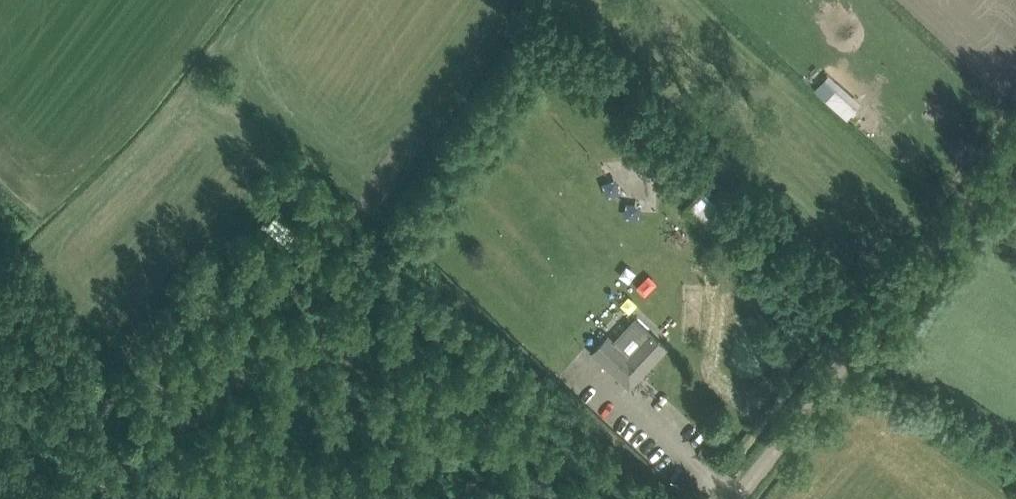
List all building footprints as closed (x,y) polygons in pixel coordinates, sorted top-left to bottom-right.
[(836,87),(826,100),(849,119),(859,106),(836,87)] [(710,198),(703,206),(722,222),(729,215),(710,198)] [(668,346),(636,316),(614,339),(608,334),(592,351),(630,386),(668,346)]
